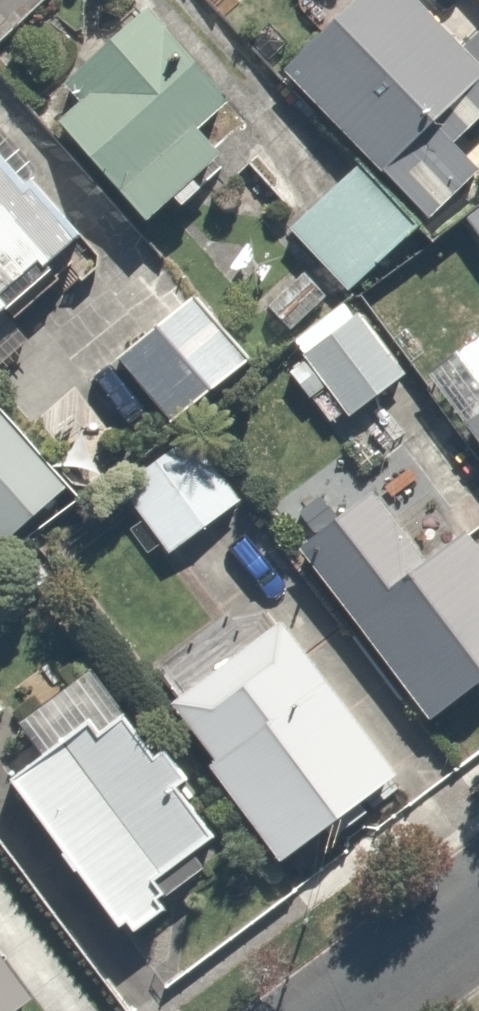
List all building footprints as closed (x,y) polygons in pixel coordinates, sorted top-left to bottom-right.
[(284,61),(420,210),(468,166),(452,148),(478,123),(478,46),(469,55),(419,0),(351,0),(284,61)] [(79,94),(57,113),(140,211),(170,185),(185,202),(238,157),(202,116),(237,86),(196,37),(144,82),(107,39),(63,76),(79,94)] [(75,234),(0,146),(0,299),(75,234)] [(342,282),(412,224),(359,161),(290,218),(342,282)] [(465,211),(478,229),(478,200),(465,211)] [(129,419),(156,399),(168,415),(239,362),(191,298),(120,351),(93,371),(129,419)] [(400,373),(342,298),(292,338),(307,358),(290,371),(308,394),(324,382),(349,413),(400,373)] [(57,468),(0,403),(0,518),(57,468)] [(465,429),(478,447),(478,418),(465,429)] [(170,549),(239,494),(185,426),(117,482),(170,549)] [(290,533),(417,711),(478,667),(478,532),(466,513),(418,547),(368,477),(290,533)] [(370,807),(362,796),(396,772),(311,648),(191,731),(276,855),(326,820),(334,831),(370,807)] [(121,693),(9,773),(118,926),(230,846),(121,693)] [(0,954),(0,1010),(3,1010),(28,992),(0,954)]
